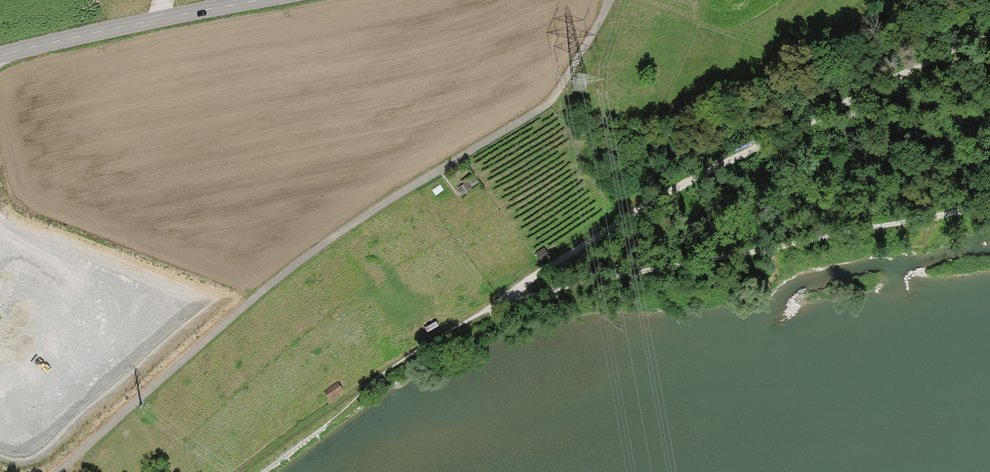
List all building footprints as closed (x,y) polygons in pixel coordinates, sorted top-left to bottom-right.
[(467,183),(458,189),(462,195),(471,189),(467,183)] [(541,251),(535,255),(540,263),(547,258),(541,251)] [(337,384),(324,393),(328,399),(341,391),(337,384)]
